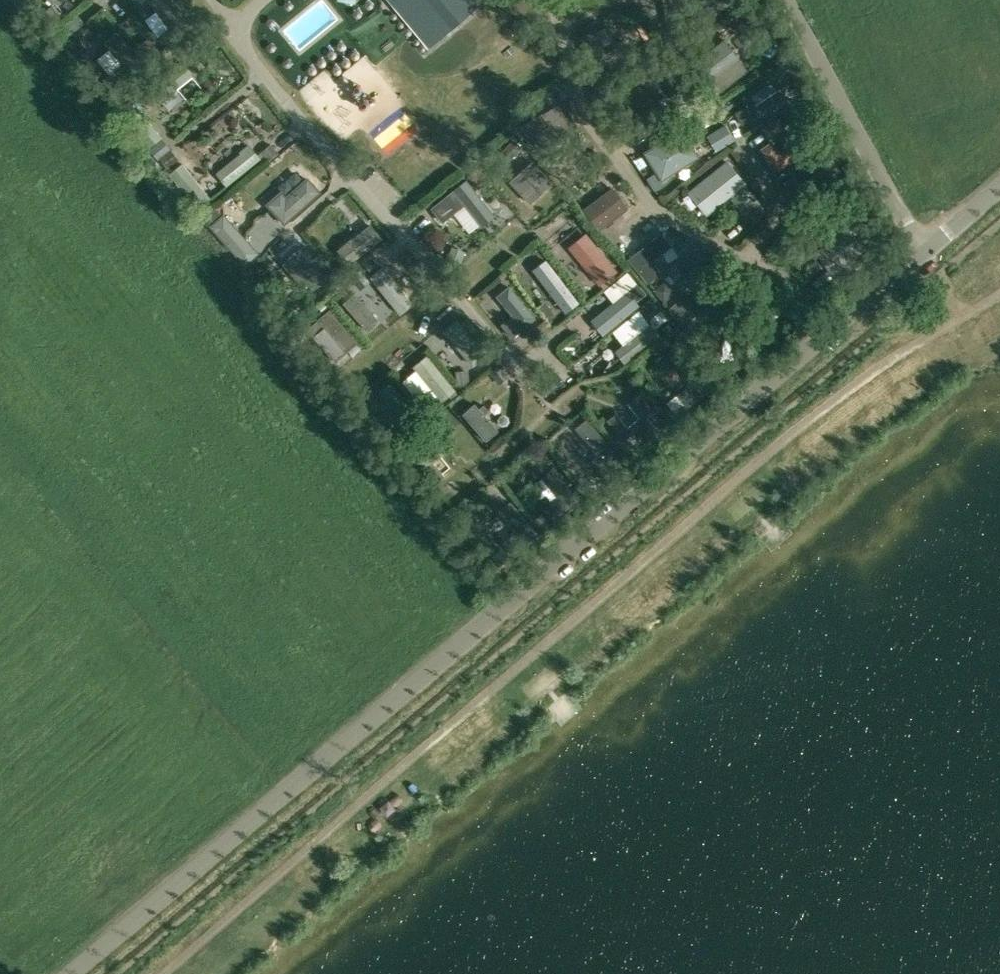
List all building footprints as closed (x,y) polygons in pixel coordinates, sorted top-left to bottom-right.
[(168,0),(147,0),(167,27),(161,32),(169,43),(189,29),(168,0)] [(397,11),(410,0),(388,0),(397,11)] [(432,17),(445,6),(447,8),(452,4),(450,2),(453,0),(418,0),(432,17)] [(51,6),(41,14),(50,24),(60,16),(51,6)] [(147,66),(118,30),(104,43),(123,64),(104,80),(116,94),(147,66)] [(743,60),(724,39),(693,63),(712,84),(743,60)] [(183,60),(148,89),(158,102),(177,87),(193,74),(194,73),(183,60)] [(777,90),(771,81),(752,94),(758,103),(752,106),(761,120),(797,97),(788,84),(777,90)] [(698,89),(709,103),(719,96),(708,82),(698,89)] [(147,147),(160,136),(133,102),(119,113),(147,147)] [(543,112),(520,126),(527,138),(532,135),(533,136),(541,150),(574,130),(566,116),(551,126),(543,112)] [(768,139),(785,128),(778,116),(761,127),(768,139)] [(717,150),(736,139),(726,124),(708,135),(717,150)] [(701,158),(682,128),(644,151),(662,182),(701,158)] [(775,173),(809,152),(800,137),(779,150),(772,140),(759,148),(775,173)] [(507,161),(522,146),(514,138),(499,152),(507,161)] [(227,185),(261,158),(249,143),(239,151),(240,152),(216,172),(227,185)] [(179,158),(171,148),(159,158),(168,168),(179,158)] [(707,215),(747,183),(728,159),(688,191),(707,215)] [(210,198),(181,162),(168,172),(197,209),(210,198)] [(531,162),(511,181),(530,202),(551,183),(531,162)] [(796,210),(803,205),(840,181),(831,168),(810,182),(806,176),(784,191),(796,210)] [(319,192),(308,179),(286,198),(281,192),(267,204),(284,223),(319,192)] [(442,223),(465,204),(482,225),(495,215),(466,179),(430,207),(442,223)] [(600,230),(601,229),(629,208),(613,186),(583,209),(600,230)] [(222,214),(215,206),(203,216),(211,225),(210,226),(245,266),(260,252),(224,213),(222,214)] [(348,265),(382,238),(370,223),(336,249),(348,265)] [(816,253),(833,276),(866,249),(848,225),(815,252),(816,253)] [(646,284),(661,272),(652,261),(673,244),(662,231),(627,259),(646,284)] [(617,271),(586,232),(567,247),(599,286),(617,271)] [(308,243),(282,264),(308,294),(333,274),(308,243)] [(565,312),(579,301),(545,257),(531,268),(565,312)] [(383,264),(369,275),(400,313),(414,302),(383,264)] [(359,265),(349,273),(357,283),(367,276),(359,265)] [(605,290),(614,301),(637,282),(627,270),(605,290)] [(510,283),(497,294),(513,314),(501,325),(512,337),(524,327),(537,316),(510,283)] [(338,302),(363,332),(377,321),(353,290),(338,302)] [(628,291),(593,321),(605,335),(640,305),(628,291)] [(689,334),(722,307),(711,292),(690,309),(681,298),(668,308),(689,334)] [(319,307),(324,314),(329,309),(324,303),(319,307)] [(457,317),(443,329),(473,365),(487,353),(457,317)] [(657,331),(647,318),(613,347),(623,359),(657,331)] [(351,352),(327,323),(313,335),(337,363),(351,352)] [(675,413),(713,385),(687,351),(674,362),(691,384),(666,402),(675,413)] [(428,354),(413,366),(442,401),(449,395),(452,397),(456,393),(454,391),(457,389),(428,354)] [(468,369),(457,371),(459,386),(470,384),(468,369)] [(378,392),(405,425),(420,413),(393,379),(378,392)] [(607,420),(624,440),(632,434),(638,440),(663,420),(640,392),(627,403),(639,417),(628,426),(616,412),(607,420)] [(498,430),(475,404),(463,414),(486,440),(498,430)] [(595,477),(602,472),(619,458),(586,418),(575,428),(597,455),(585,465),(595,477)] [(417,441),(406,450),(434,485),(446,475),(426,451),(438,442),(429,433),(418,443),(417,441)] [(542,508),(553,522),(580,499),(553,466),(540,477),(541,478),(531,486),(540,498),(546,495),(551,501),(542,508)] [(504,542),(514,556),(539,536),(511,501),(499,510),(516,532),(504,542)] [(461,515),(460,519),(463,522),(467,523),(471,521),(471,517),(469,513),(465,512),(461,515)]
